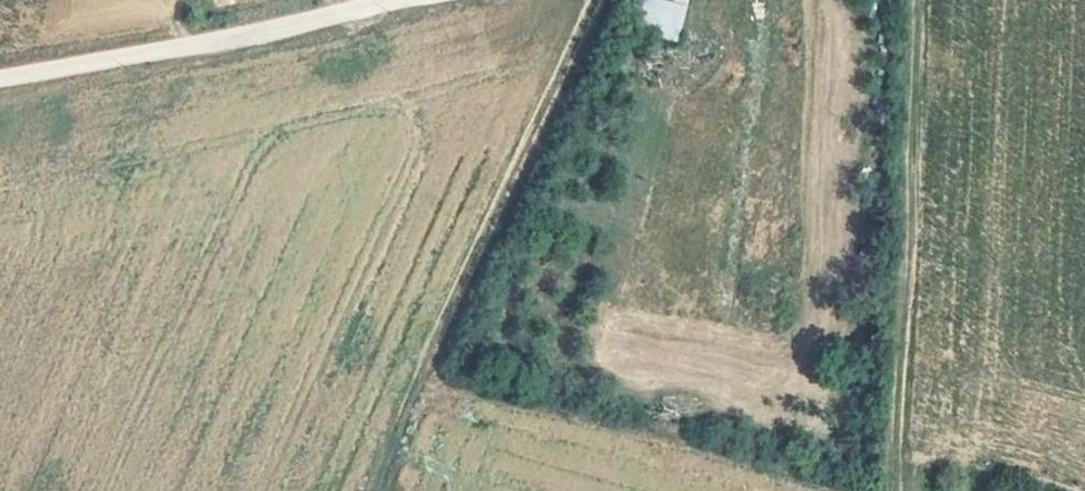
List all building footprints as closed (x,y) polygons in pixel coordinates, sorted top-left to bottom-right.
[(680,41),(687,0),(640,0),(634,32),(680,41)]
